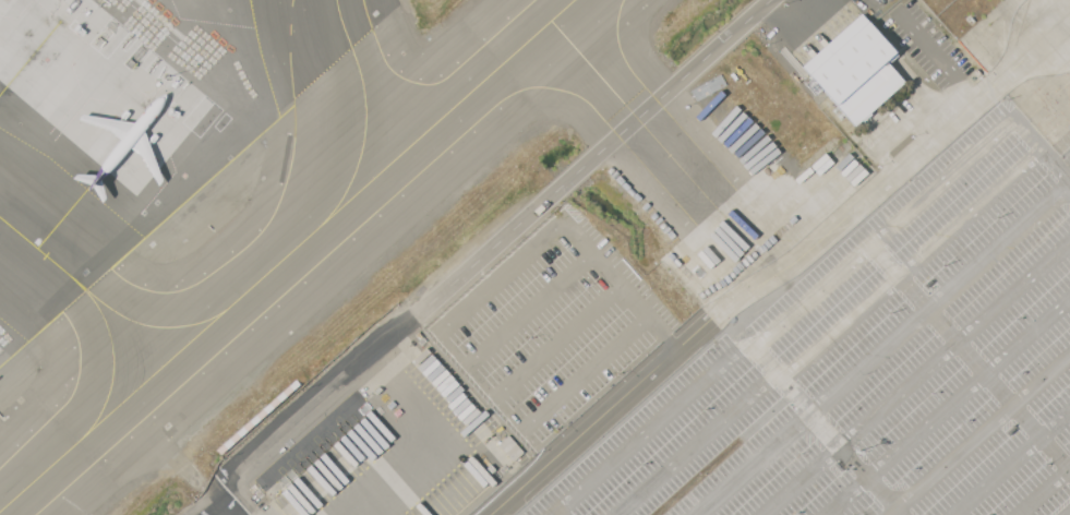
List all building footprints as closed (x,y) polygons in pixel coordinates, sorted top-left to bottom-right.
[(802,68),(818,87),(854,130),(904,83),(889,64),(900,55),(866,20),(862,15),(802,68)] [(497,444),(512,461),(522,452),(508,435),(497,444)]
